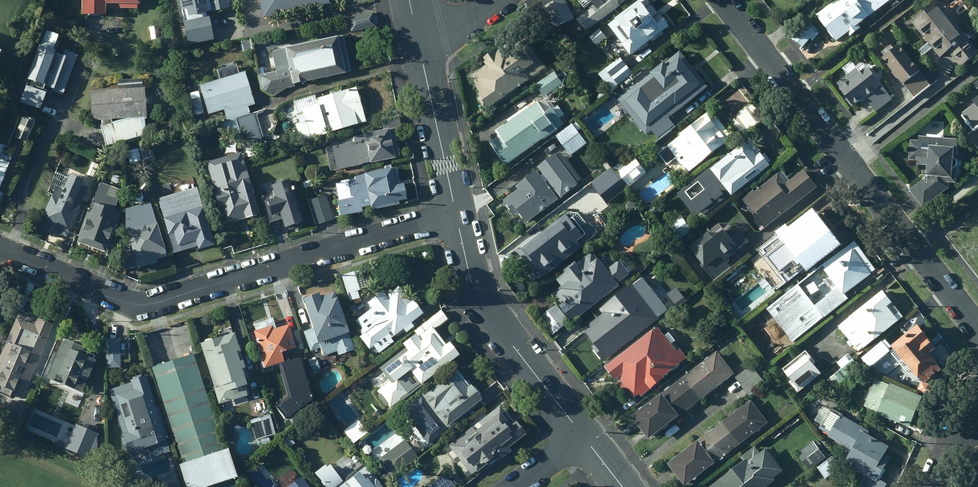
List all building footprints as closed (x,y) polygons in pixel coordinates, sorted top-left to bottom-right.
[(81,17),(104,18),(105,9),(136,10),(136,6),(139,6),(139,0),(81,0),(81,17)] [(187,46),(216,40),(210,14),(231,9),(228,0),(177,0),(187,46)] [(261,14),(271,12),(272,18),(329,7),(328,0),(258,0),(261,14)] [(567,0),(561,0),(556,2),(547,7),(557,29),(577,20),(567,0)] [(631,0),(592,0),(597,7),(579,20),(588,32),(621,7),(622,8),(631,0)] [(672,28),(649,0),(644,0),(618,19),(624,27),(620,29),(629,41),(624,45),(633,57),(672,28)] [(871,0),(839,0),(819,16),(840,43),(851,35),(853,38),(864,29),(861,26),(880,11),(871,0)] [(895,8),(889,2),(885,5),(891,12),(895,8)] [(914,23),(942,59),(951,52),(963,68),(977,56),(977,49),(942,2),(914,23)] [(821,33),(809,23),(795,39),(799,44),(805,48),(812,39),(815,42),(821,33)] [(149,28),(151,41),(161,39),(158,26),(149,28)] [(608,38),(601,30),(591,37),(597,46),(608,38)] [(295,87),(294,85),(351,74),(344,38),(272,53),(277,77),(268,74),(265,82),(267,91),(264,93),(271,99),(287,89),(295,87)] [(54,53),(38,46),(26,81),(28,82),(20,103),(40,110),(46,93),(42,91),(43,87),(53,91),(52,93),(62,97),(77,56),(64,52),(63,57),(53,54),(54,53)] [(932,86),(902,46),(886,58),(916,98),(932,86)] [(490,110),(532,81),(531,80),(547,68),(543,62),(538,66),(526,49),(516,56),(510,47),(499,55),(498,52),(487,60),(488,62),(487,64),(488,66),(471,77),(482,94),(481,95),(483,98),(480,99),(486,109),(489,107),(490,110)] [(690,106),(712,89),(699,74),(702,71),(696,63),(694,64),(689,58),(687,59),(681,51),(653,74),(659,81),(635,100),(641,107),(637,110),(642,116),(646,113),(654,124),(678,106),(678,107),(686,101),(690,106)] [(634,74),(620,58),(599,75),(612,91),(634,74)] [(248,106),(256,104),(246,71),(237,73),(235,65),(217,71),(219,79),(201,85),(210,114),(225,109),(229,121),(251,114),(248,106)] [(651,75),(645,67),(627,82),(634,90),(651,75)] [(894,100),(870,69),(862,74),(859,70),(841,83),(845,88),(844,89),(850,97),(847,100),(853,108),(856,105),(857,106),(867,99),(877,113),(894,100)] [(546,98),(565,85),(555,72),(537,85),(546,98)] [(296,124),(301,141),(367,122),(357,87),(318,99),(319,104),(297,111),(300,123),(296,124)] [(144,89),(89,92),(91,122),(146,118),(144,89)] [(201,90),(189,93),(192,116),(206,113),(201,90)] [(508,167),(566,126),(556,110),(548,115),(538,100),(508,121),(511,124),(507,127),(506,126),(498,132),(501,136),(491,143),(508,167)] [(759,111),(753,103),(731,120),(743,137),(766,120),(759,111)] [(977,104),(963,116),(977,134),(977,105),(977,104)] [(736,139),(713,110),(681,135),(682,137),(670,146),(672,149),(663,156),(670,165),(679,158),(691,173),(736,139)] [(255,114),(236,120),(244,144),(263,139),(255,114)] [(33,125),(21,119),(13,139),(25,144),(33,125)] [(99,121),(105,147),(145,137),(144,119),(124,120),(111,124),(111,121),(99,121)] [(238,129),(235,120),(217,125),(221,134),(238,129)] [(674,132),(665,122),(642,141),(651,151),(674,132)] [(572,157),(588,144),(574,124),(557,137),(572,157)] [(170,125),(155,130),(158,139),(173,134),(170,125)] [(401,157),(396,127),(354,136),(355,141),(327,147),(332,171),(401,157)] [(958,161),(960,140),(921,137),(920,142),(913,142),(912,161),(921,162),(920,167),(925,167),(924,175),(931,175),(931,182),(925,181),(912,191),(918,199),(926,209),(951,190),(952,183),(959,184),(960,162),(958,161)] [(734,198),(773,167),(753,140),(733,155),(731,153),(723,159),(725,161),(721,165),(681,195),(698,218),(704,214),(706,217),(733,196),(734,198)] [(150,146),(140,149),(144,161),(154,158),(150,146)] [(4,178),(3,178),(11,158),(1,154),(3,150),(0,148),(0,187),(4,178)] [(131,164),(132,152),(123,152),(123,164),(131,164)] [(241,154),(206,163),(224,225),(244,220),(245,221),(259,217),(241,154)] [(536,213),(572,185),(571,183),(579,177),(568,164),(560,169),(551,158),(527,174),(526,172),(516,179),(517,180),(516,182),(515,187),(511,190),(523,206),(527,202),(536,213)] [(609,205),(648,174),(638,160),(618,175),(613,168),(592,184),(609,205)] [(98,166),(92,163),(86,176),(92,179),(98,166)] [(401,184),(398,168),(357,177),(360,190),(355,197),(338,200),(340,213),(365,209),(364,201),(371,200),(373,209),(401,204),(400,201),(408,199),(406,183),(401,184)] [(767,229),(819,188),(812,179),(805,171),(788,184),(780,174),(757,193),(755,191),(744,200),(767,229)] [(66,183),(59,180),(38,228),(66,240),(87,192),(80,189),(83,182),(69,176),(66,183)] [(122,191),(99,182),(76,244),(104,254),(119,214),(114,212),(122,191)] [(302,223),(289,182),(273,186),(272,187),(275,197),(275,198),(268,200),(267,200),(271,217),(280,215),(281,217),(267,221),(272,238),(280,235),(287,233),(286,229),(302,224),(302,223)] [(198,252),(215,247),(194,183),(156,193),(164,221),(162,221),(166,234),(164,234),(170,256),(197,248),(198,252)] [(327,195),(309,200),(316,225),(326,222),(335,220),(327,195)] [(166,258),(149,204),(126,210),(125,228),(133,253),(131,253),(129,249),(123,252),(122,270),(136,266),(137,271),(158,265),(157,261),(166,258)] [(309,204),(301,207),(305,221),(313,219),(309,204)] [(546,279),(585,249),(584,247),(601,234),(592,223),(583,229),(571,214),(545,234),(543,232),(542,233),(538,227),(529,233),(533,238),(517,250),(540,280),(544,277),(546,279)] [(781,293),(841,246),(817,216),(790,235),(785,228),(768,241),(775,250),(778,247),(785,258),(765,272),(781,293)] [(694,232),(683,217),(666,229),(676,244),(694,232)] [(724,226),(693,249),(707,268),(705,269),(713,282),(732,268),(728,262),(743,251),(742,249),(752,242),(744,231),(733,238),(724,226)] [(793,343),(874,277),(849,244),(769,311),(793,343)] [(575,324),(622,287),(620,284),(632,275),(631,273),(634,270),(627,261),(624,263),(621,261),(609,272),(595,254),(580,266),(578,263),(567,272),(569,275),(559,281),(565,289),(556,296),(564,306),(562,307),(575,324)] [(349,274),(343,275),(351,302),(361,299),(358,290),(361,289),(356,272),(349,274)] [(606,364),(662,321),(661,320),(664,317),(663,316),(666,314),(665,312),(670,308),(668,305),(664,307),(662,304),(660,305),(654,298),(656,297),(645,284),(648,282),(645,277),(602,311),(606,315),(585,331),(597,346),(594,348),(606,364)] [(411,303),(398,288),(386,298),(382,294),(368,306),(372,310),(357,323),(363,331),(360,333),(365,339),(362,341),(369,350),(377,344),(382,349),(390,343),(389,341),(402,330),(406,334),(414,328),(411,324),(423,315),(412,302),(411,303)] [(688,302),(680,291),(670,298),(678,309),(688,302)] [(906,319),(885,291),(840,327),(851,341),(849,343),(853,349),(856,347),(861,353),(906,319)] [(763,293),(752,302),(758,309),(768,300),(763,293)] [(319,297),(302,303),(312,330),(303,334),(310,353),(321,349),(324,357),(337,353),(338,357),(355,351),(335,295),(320,300),(319,297)] [(757,312),(749,302),(738,311),(746,320),(757,312)] [(571,323),(558,307),(542,319),(555,336),(571,323)] [(426,382),(461,355),(451,342),(448,345),(436,329),(449,319),(445,315),(442,310),(416,331),(418,334),(405,344),(407,348),(381,369),(391,381),(378,392),(381,395),(379,396),(387,407),(389,405),(390,407),(401,399),(402,401),(426,382)] [(54,325),(38,318),(37,320),(19,313),(7,342),(4,341),(0,350),(3,351),(0,358),(0,364),(1,364),(0,366),(0,395),(10,399),(10,398),(14,399),(21,381),(28,384),(54,325)] [(274,327),(255,331),(266,367),(300,357),(290,325),(275,330),(274,327)] [(941,351),(923,328),(889,356),(898,368),(901,365),(919,387),(923,383),(919,392),(934,398),(938,388),(930,385),(945,372),(941,367),(942,366),(935,357),(941,351)] [(679,353),(660,329),(608,369),(618,382),(622,380),(623,381),(620,384),(630,397),(633,394),(637,399),(641,395),(643,398),(652,391),(653,392),(668,380),(667,379),(689,359),(682,350),(679,353)] [(236,333),(201,344),(220,405),(250,396),(247,386),(249,385),(246,375),(248,374),(236,333)] [(85,348),(64,339),(47,378),(83,394),(97,361),(83,354),(85,348)] [(119,368),(119,339),(112,339),(106,339),(105,368),(119,368)] [(709,398),(737,375),(720,353),(691,375),(709,398)] [(800,395),(824,376),(813,361),(814,360),(809,353),(786,371),(794,382),(792,384),(800,395)] [(875,364),(867,353),(860,359),(869,369),(875,364)] [(153,368),(183,464),(178,465),(185,486),(211,486),(237,479),(228,450),(223,452),(193,356),(153,368)] [(837,389),(862,370),(856,362),(853,365),(847,358),(839,364),(844,370),(833,379),(835,382),(832,383),(837,389)] [(320,371),(317,360),(309,362),(313,373),(320,371)] [(447,429),(482,401),(458,371),(406,412),(420,430),(431,421),(440,432),(446,428),(447,429)] [(680,420),(709,398),(691,375),(663,397),(680,420)] [(288,377),(268,383),(272,397),(292,391),(288,377)] [(913,429),(926,398),(893,385),(892,387),(878,381),(867,407),(881,413),(880,415),(913,429)] [(143,382),(109,393),(121,433),(144,425),(142,419),(148,417),(147,414),(157,411),(152,394),(146,395),(143,382)] [(40,391),(24,426),(49,437),(57,418),(63,420),(70,405),(40,391)] [(652,442),(680,420),(663,397),(649,409),(635,420),(652,442)] [(743,446),(770,424),(753,402),(726,423),(743,446)] [(24,403),(22,408),(13,404),(9,413),(17,417),(22,420),(29,405),(24,403)] [(512,427),(497,408),(449,446),(450,448),(446,452),(467,479),(471,476),(475,473),(476,475),(495,461),(497,464),(512,453),(509,449),(526,436),(516,423),(512,427)] [(861,486),(887,486),(888,485),(881,481),(893,458),(888,456),(892,448),(869,436),(871,432),(844,416),(845,415),(833,408),(831,412),(825,409),(817,421),(823,425),(821,430),(831,436),(830,438),(855,452),(848,463),(868,475),(861,486)] [(269,416),(251,421),(256,441),(261,440),(263,446),(272,444),(270,437),(275,436),(269,416)] [(368,434),(358,421),(343,432),(354,445),(368,434)] [(716,467),(743,446),(726,423),(698,445),(716,467)] [(97,435),(86,430),(79,444),(90,449),(97,435)] [(296,444),(288,434),(282,438),(290,449),(296,444)] [(281,438),(277,441),(283,448),(286,445),(281,438)] [(420,457),(406,439),(378,460),(391,477),(396,476),(420,457)] [(828,459),(814,441),(800,452),(813,471),(828,459)] [(716,467),(698,445),(671,467),(687,486),(691,486),(716,467)] [(715,486),(773,486),(778,483),(777,480),(786,473),(769,450),(763,455),(758,448),(743,459),(746,463),(715,486)] [(842,468),(834,457),(819,468),(828,481),(842,468)] [(313,474),(324,486),(338,486),(343,483),(332,469),(328,472),(324,466),(313,474)] [(364,468),(341,486),(380,486),(364,468)] [(446,472),(426,486),(457,486),(446,472)] [(177,475),(159,481),(161,486),(180,486),(177,475)] [(291,486),(308,486),(302,479),(291,486)]
